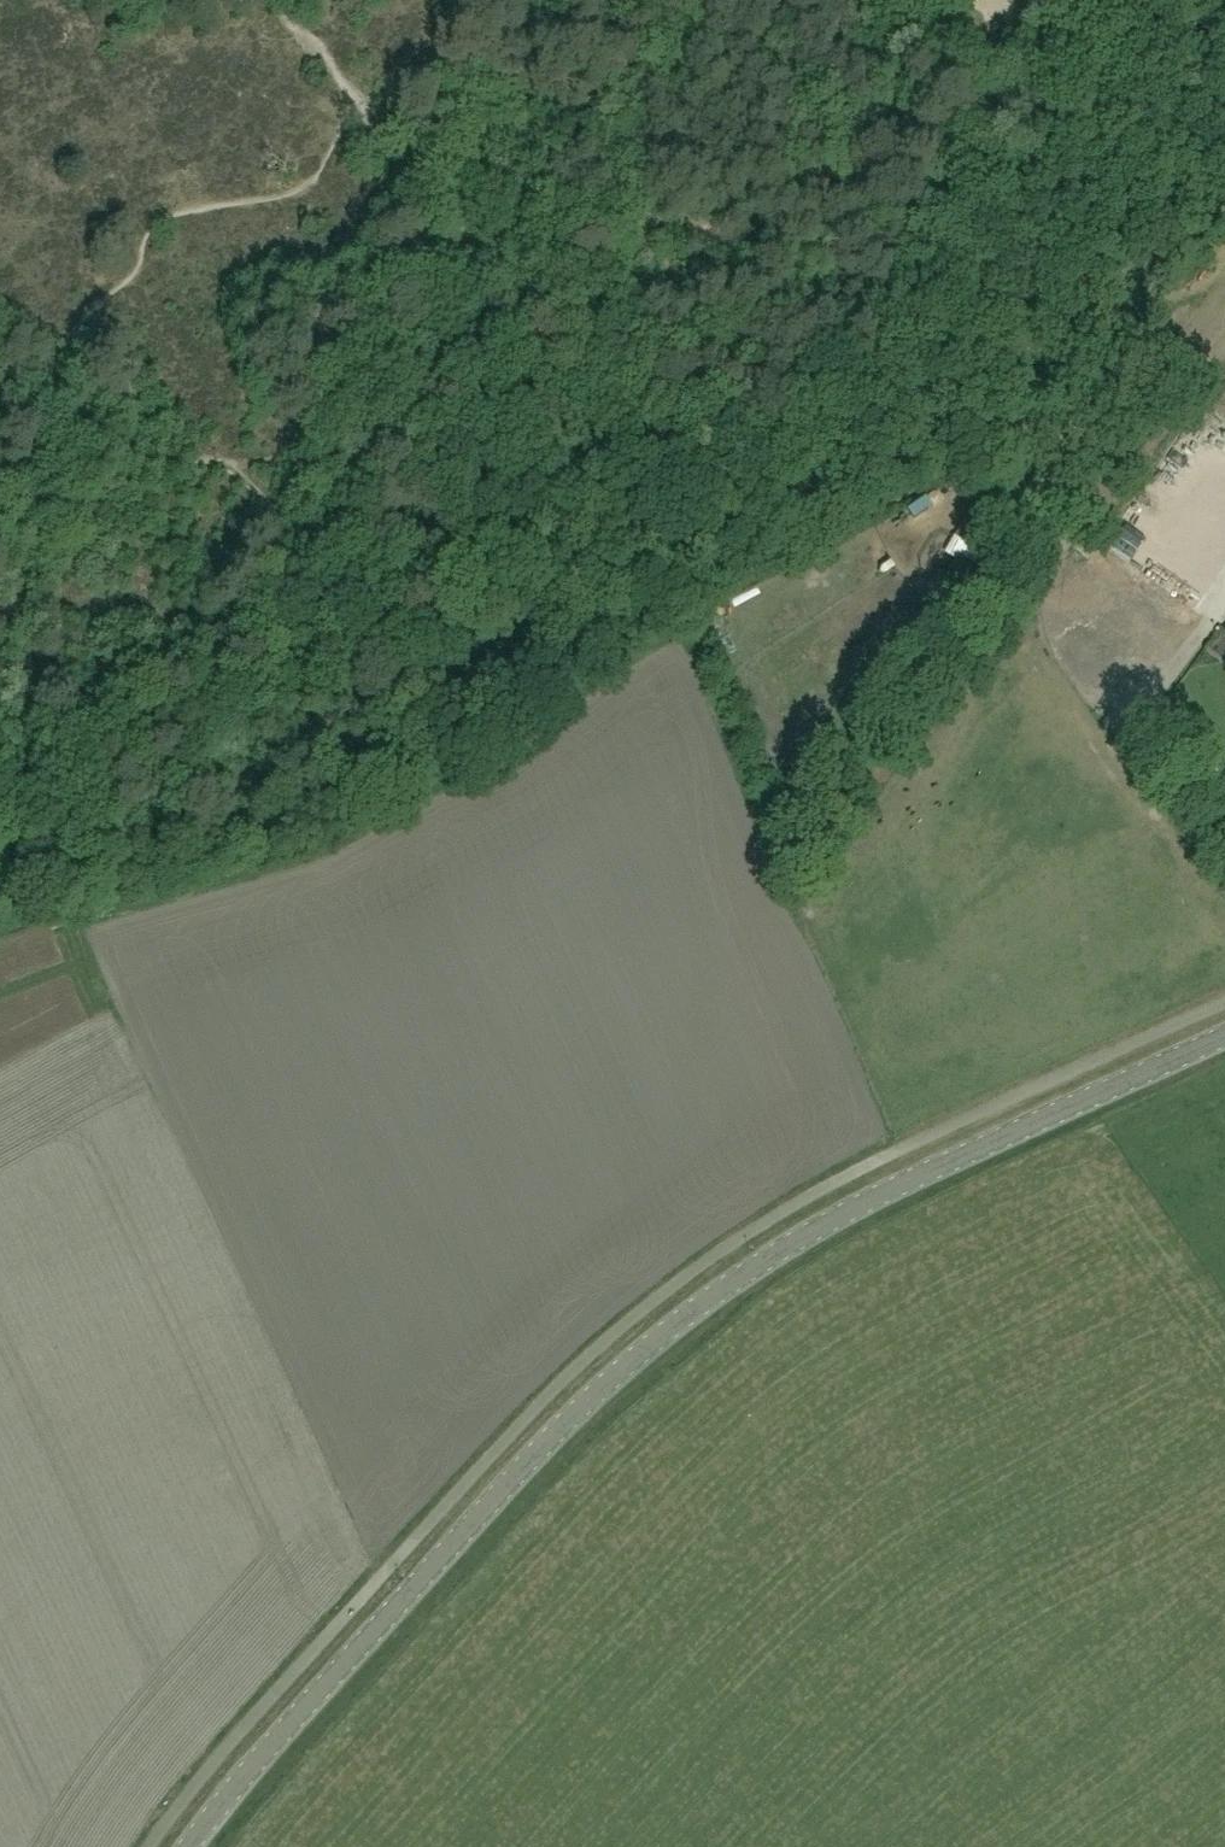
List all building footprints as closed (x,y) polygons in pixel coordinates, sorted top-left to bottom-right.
[(1210,787),(1224,806),(1224,777),(1210,787)]
